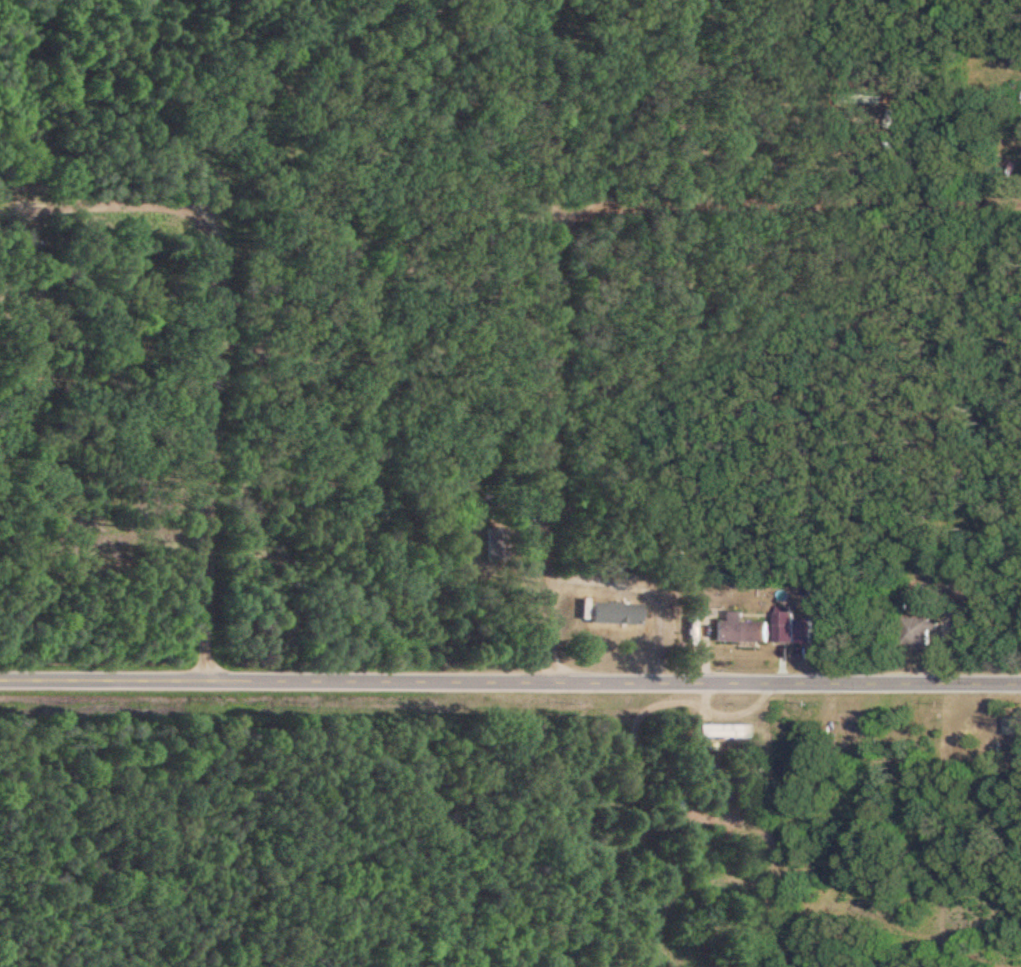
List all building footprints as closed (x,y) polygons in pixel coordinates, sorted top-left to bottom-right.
[(589,604),(589,625),(641,626),(641,604),(589,604)] [(768,643),(767,621),(740,622),(740,611),(718,611),(718,620),(708,620),(708,643),(768,643)]
